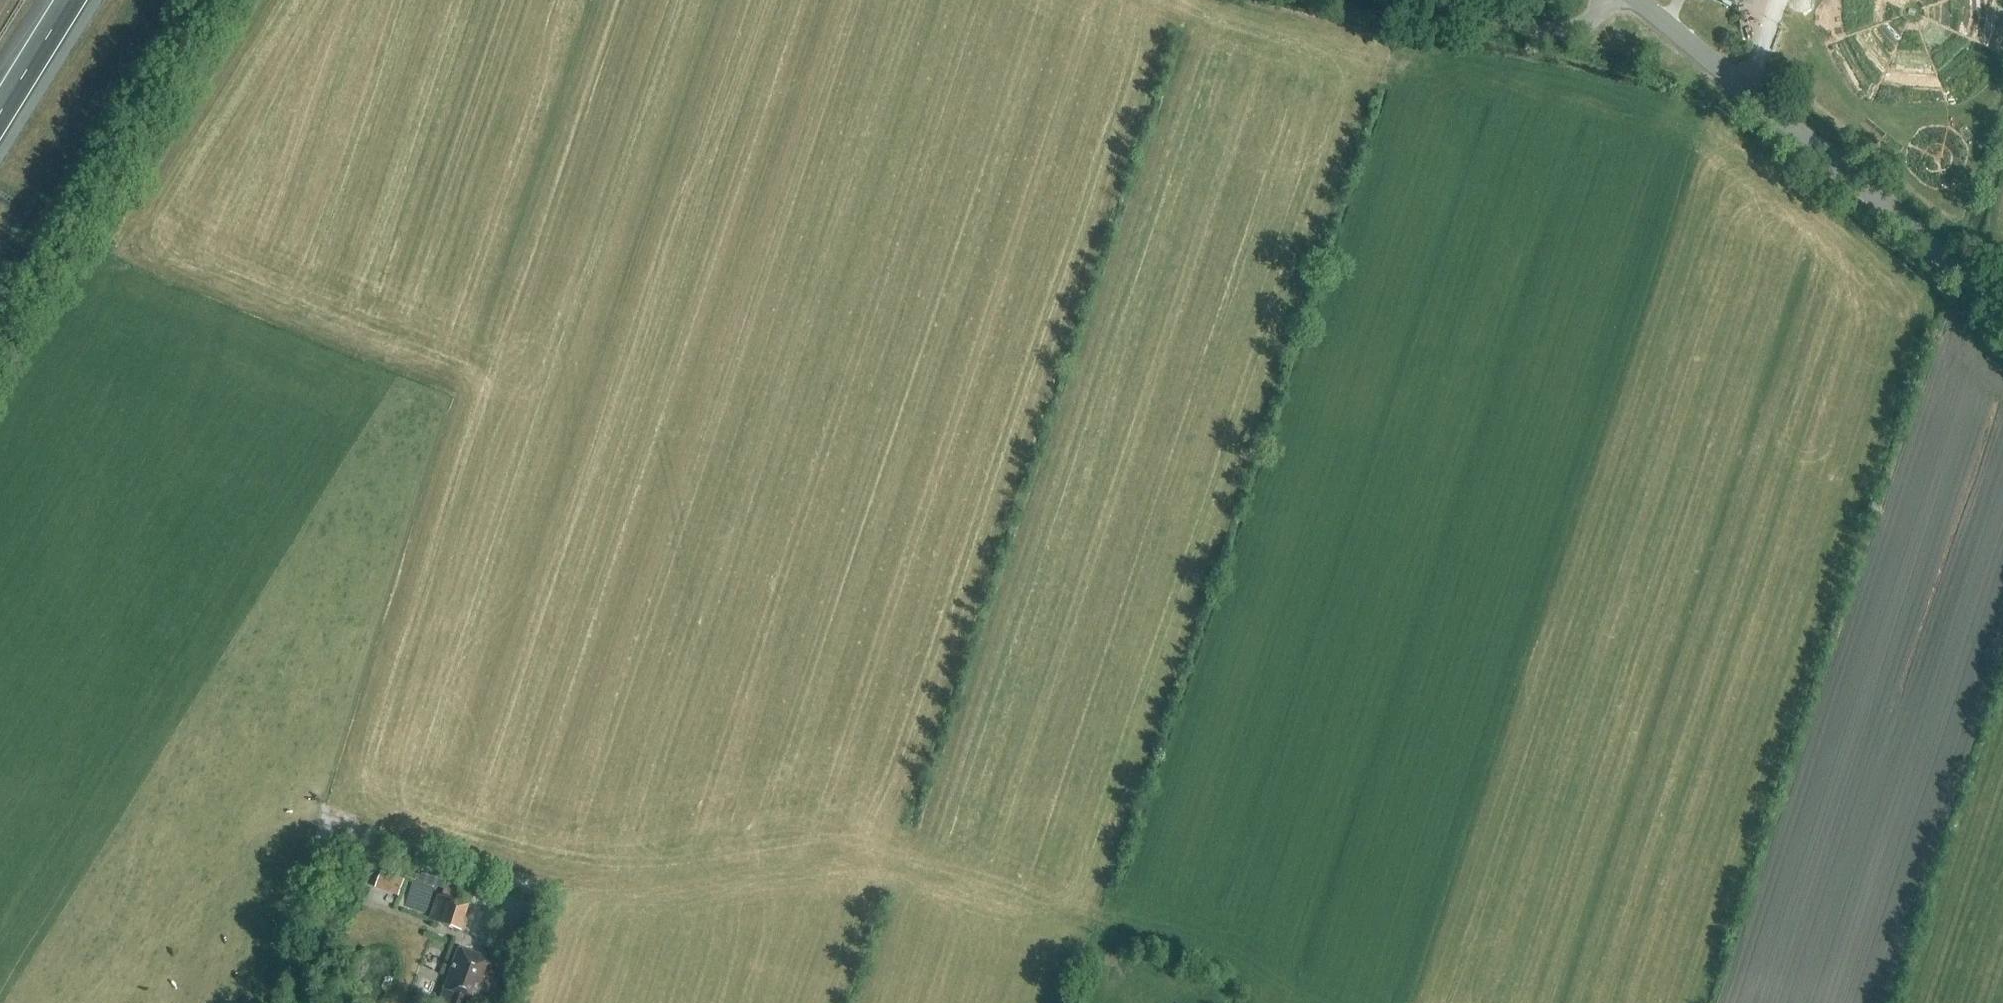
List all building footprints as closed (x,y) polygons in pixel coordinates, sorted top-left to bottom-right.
[(401,897),(408,877),(384,868),(377,888),(401,897)] [(467,904),(475,882),(451,873),(432,920),(462,932),(472,907),(467,904)] [(470,952),(461,949),(459,952),(445,989),(454,993),(450,1002),(483,1002),(485,998),(487,999),(500,964),(470,952)]
